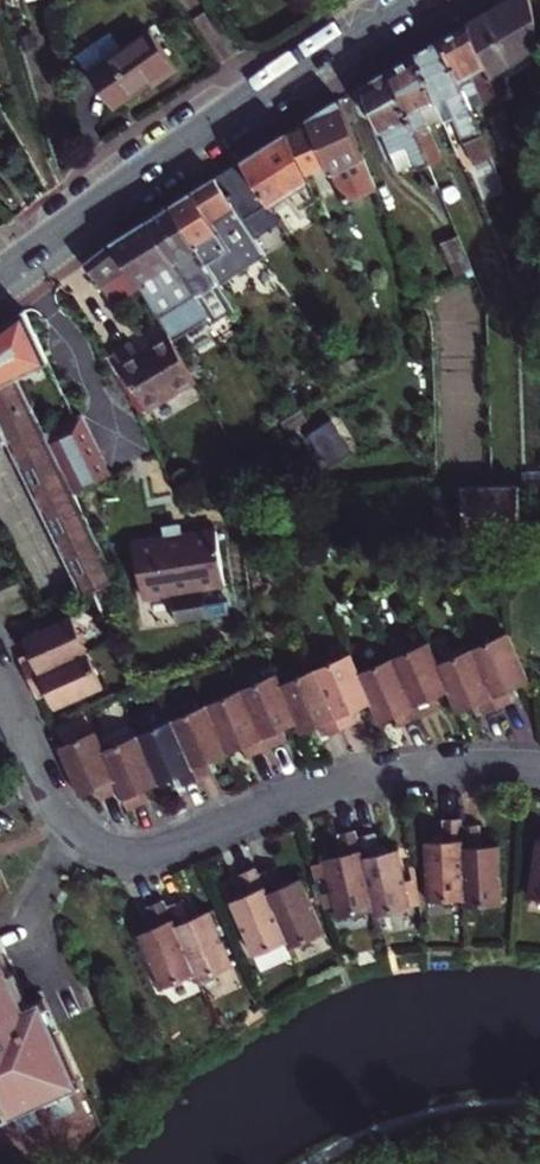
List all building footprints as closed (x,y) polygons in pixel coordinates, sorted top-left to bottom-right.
[(491,79),(539,48),(538,21),(530,0),(505,0),(468,24),(491,79)] [(498,96),(491,79),(468,24),(441,41),(469,108),(498,96)] [(116,32),(81,55),(115,107),(152,83),(155,87),(179,72),(153,32),(128,49),(116,32)] [(481,134),(469,108),(441,41),(433,45),(416,55),(442,117),(443,120),(455,115),(474,160),(489,154),(481,134)] [(442,117),(416,55),(390,71),(428,161),(435,178),(450,172),(429,122),(442,117)] [(390,71),(358,90),(368,113),(374,110),(399,173),(419,165),(430,192),(439,188),(435,178),(428,161),(390,71)] [(310,125),(327,167),(344,206),(375,193),(361,159),(339,102),(308,120),(310,125)] [(518,143),(504,111),(490,117),(503,149),(518,143)] [(318,170),(327,167),(310,125),(288,134),(308,182),(326,228),(339,222),(318,170)] [(308,182),(288,134),(288,133),(243,161),(273,210),(282,204),(279,198),(308,182)] [(273,210),(243,161),(217,178),(252,236),(279,219),(273,210)] [(264,256),(252,236),(217,178),(174,206),(173,206),(186,227),(219,283),(264,256)] [(150,222),(208,321),(216,324),(236,312),(219,283),(186,227),(173,206),(150,222)] [(170,343),(208,321),(150,222),(136,231),(128,236),(114,245),(131,274),(142,293),(166,335),(170,343)] [(98,256),(91,261),(106,289),(131,274),(114,245),(98,256)] [(466,251),(450,258),(464,292),(480,285),(466,251)] [(105,290),(116,308),(142,293),(131,274),(106,289),(105,290)] [(55,375),(25,310),(0,329),(0,385),(16,377),(19,384),(40,374),(49,378),(55,375)] [(109,356),(128,394),(182,362),(170,343),(166,335),(132,354),(126,345),(109,356)] [(7,442),(30,487),(84,595),(93,591),(116,580),(74,494),(73,493),(54,455),(43,431),(19,384),(16,377),(0,385),(0,446),(7,442)] [(74,416),(70,417),(101,479),(107,476),(77,414),(74,416)] [(70,417),(43,431),(54,455),(73,493),(101,479),(70,417)] [(436,490),(434,490),(436,543),(522,540),(521,507),(524,507),(523,486),(522,486),(490,487),(436,490)] [(161,529),(164,541),(181,537),(179,526),(161,529)] [(164,541),(133,547),(144,599),(173,594),(178,623),(232,612),(229,599),(207,603),(204,588),(225,584),(215,531),(181,537),(164,541)] [(32,681),(92,653),(78,621),(28,641),(33,653),(36,659),(24,664),(32,681)] [(480,664),(501,712),(518,705),(513,694),(518,692),(531,687),(510,636),(474,652),(480,664)] [(401,669),(424,722),(439,715),(435,705),(440,703),(454,697),(440,666),(432,647),(398,662),(401,669)] [(486,718),(501,712),(480,664),(474,652),(440,666),(454,697),(454,698),(462,716),(477,710),(482,708),(486,718)] [(22,659),(24,664),(36,659),(33,653),(22,659)] [(108,693),(92,653),(32,681),(37,694),(38,696),(50,691),(53,697),(59,713),(108,693)] [(378,708),(364,676),(357,659),(323,674),(326,680),(349,732),(365,725),(361,715),(366,713),(378,708)] [(398,662),(364,676),(378,708),(380,712),(386,726),(398,721),(404,718),(409,728),(424,722),(401,669),(398,662)] [(327,742),(349,732),(326,680),(323,674),(286,689),(304,728),(305,730),(309,738),(323,732),(327,742)] [(304,728),(286,689),(281,679),(247,694),(249,698),(274,753),(297,743),(292,733),(304,728)] [(41,703),(53,697),(50,691),(38,696),(41,703)] [(513,694),(518,705),(523,702),(518,692),(513,694)] [(247,694),(212,709),(232,752),(235,758),(248,752),(254,749),(258,760),(274,753),(249,698),(247,694)] [(435,705),(439,715),(444,713),(440,703),(435,705)] [(482,708),(477,710),(481,720),(486,718),(482,708)] [(232,752),(212,709),(177,723),(205,783),(221,776),(216,765),(222,763),(235,758),(232,752)] [(361,715),(365,725),(370,723),(366,713),(361,715)] [(404,718),(398,721),(403,731),(409,728),(404,718)] [(184,793),(205,783),(177,723),(141,739),(163,788),(179,781),(184,793)] [(123,790),(107,753),(99,736),(63,752),(84,801),(98,794),(105,792),(110,803),(126,796),(123,790)] [(141,739),(107,753),(123,790),(126,796),(134,814),(156,805),(151,793),(163,788),(141,739)] [(254,749),(248,752),(252,763),(258,760),(254,749)] [(216,765),(221,776),(227,773),(222,763),(216,765)] [(105,792),(98,794),(103,806),(110,803),(105,792)] [(465,825),(465,818),(447,819),(448,841),(431,842),(433,902),(468,901),(465,825)] [(465,825),(468,901),(468,906),(507,905),(505,846),(487,847),(486,824),(465,825)] [(341,916),(376,909),(360,838),(359,831),(343,834),(346,848),(337,850),(339,856),(328,858),(329,862),(314,865),(328,907),(339,905),(341,916)] [(360,838),(376,909),(377,916),(415,908),(402,851),(385,854),(380,833),(360,838)] [(17,892),(6,868),(0,870),(0,899),(17,892)] [(280,869),(263,877),(292,943),(295,950),(329,935),(305,881),(297,885),(294,878),(286,882),(280,869)] [(259,957),(292,943),(263,877),(260,870),(243,877),(249,891),(241,895),(244,901),(236,904),(259,957)] [(188,903),(171,910),(200,978),(203,985),(237,970),(212,915),(204,918),(202,912),(194,916),(188,903)] [(200,978),(171,910),(168,904),(151,912),(157,926),(149,929),(152,936),(144,939),(167,993),(200,978)] [(13,1107),(16,1114),(87,1082),(48,995),(33,1002),(0,931),(0,1113),(13,1107)]
